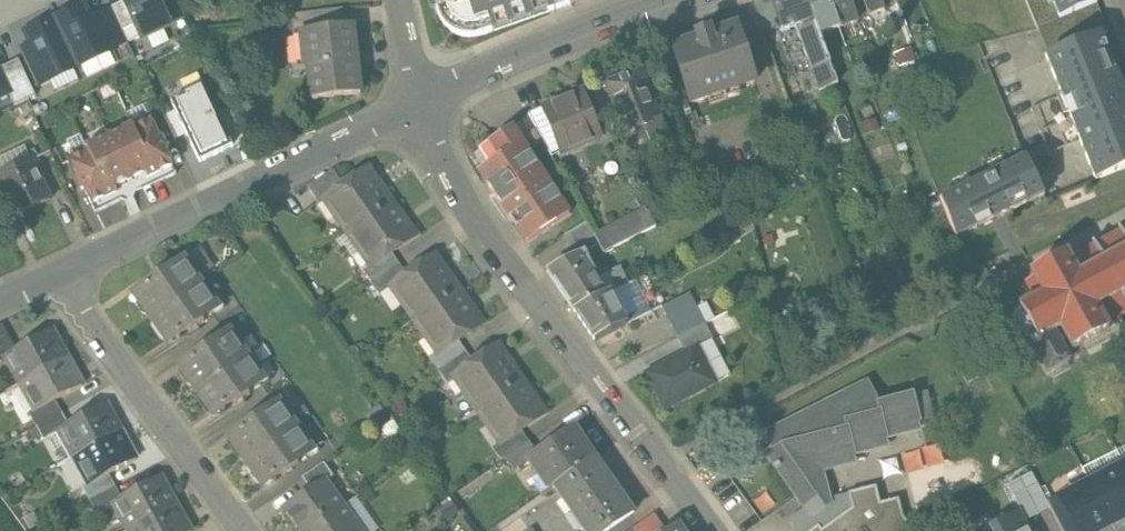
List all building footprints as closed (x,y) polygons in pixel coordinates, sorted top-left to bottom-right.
[(123,1),(140,37),(141,39),(170,25),(158,0),(123,0),(123,1)] [(445,3),(436,5),(439,14),(443,22),(449,28),(455,33),(461,34),(466,35),(471,36),(478,34),(570,2),(569,0),(444,0),(445,3)] [(759,20),(773,15),(767,0),(752,0),(759,20)] [(782,30),(814,18),(807,0),(771,0),(782,30)] [(814,18),(819,33),(839,26),(829,0),(807,0),(814,18)] [(839,26),(858,19),(851,0),(829,0),(839,26)] [(1096,0),(1053,0),(1060,18),(1097,2),(1096,0)] [(140,37),(123,1),(111,7),(112,9),(128,43),(140,37)] [(77,67),(116,49),(99,15),(90,19),(83,4),(54,18),(77,67)] [(337,8),(291,14),(293,33),(301,32),(301,31),(340,26),(337,8)] [(128,43),(112,9),(99,15),(116,49),(128,43)] [(25,32),(31,45),(49,81),(77,67),(54,18),(25,32)] [(340,26),(301,31),(301,32),(306,66),(309,65),(313,98),(362,92),(353,24),(340,26)] [(756,80),(737,24),(712,32),(710,28),(697,33),(698,36),(674,45),(692,101),(709,95),(708,93),(738,83),(739,85),(756,80)] [(1046,54),(1096,179),(1124,167),(1124,91),(1102,32),(1046,54)] [(49,81),(31,45),(19,51),(36,87),(49,81)] [(653,63),(640,68),(648,88),(660,84),(653,63)] [(640,68),(604,82),(624,133),(660,119),(648,88),(640,68)] [(10,93),(0,73),(0,98),(10,93)] [(204,86),(171,101),(200,161),(233,146),(216,112),(204,86)] [(580,91),(544,106),(559,142),(577,135),(580,144),(598,136),(580,91)] [(228,106),(216,112),(233,146),(245,140),(228,106)] [(544,106),(528,112),(529,114),(540,134),(551,156),(562,151),(559,142),(544,106)] [(175,136),(184,132),(174,109),(164,113),(175,136)] [(159,113),(149,117),(151,122),(159,139),(169,134),(159,113)] [(1037,120),(1051,147),(1065,139),(1051,113),(1037,120)] [(529,114),(512,126),(524,144),(540,134),(529,114)] [(132,125),(86,148),(87,152),(70,160),(95,211),(176,173),(175,171),(174,171),(159,139),(151,122),(134,129),(132,125)] [(524,144),(512,126),(490,140),(479,148),(489,163),(479,170),(502,204),(503,203),(528,241),(569,213),(524,144)] [(0,164),(0,171),(2,174),(0,175),(0,186),(14,215),(15,216),(50,199),(32,160),(31,160),(27,151),(0,164)] [(1026,155),(940,198),(956,238),(1044,193),(1026,155)] [(343,184),(326,196),(327,198),(337,211),(334,214),(347,232),(390,202),(375,180),(377,179),(368,166),(343,184)] [(332,168),(307,186),(319,203),(327,198),(326,196),(343,184),(332,168)] [(0,189),(0,221),(14,215),(1,188),(0,189)] [(390,202),(347,232),(360,251),(363,249),(373,262),(374,264),(391,252),(416,235),(408,223),(406,224),(390,202)] [(647,207),(602,230),(611,248),(656,226),(647,207)] [(599,244),(586,221),(565,235),(577,256),(585,252),(599,244)] [(1029,274),(1032,280),(1024,285),(1033,301),(1021,307),(1020,306),(1016,308),(1018,313),(1014,319),(1013,325),(1014,332),(1018,338),(1024,342),(1031,343),(1030,344),(1030,346),(1030,347),(1032,348),(1034,349),(1047,373),(1070,361),(1067,354),(1121,324),(1118,319),(1124,315),(1124,231),(1123,232),(1120,227),(1117,229),(1119,234),(1110,239),(1108,236),(1105,237),(1107,240),(1098,245),(1095,241),(1092,243),(1094,247),(1084,253),(1080,246),(1029,274)] [(348,390),(248,249),(201,282),(218,307),(211,312),(226,334),(230,331),(264,380),(261,382),(276,404),(280,402),(297,426),(348,390)] [(391,252),(374,264),(373,262),(362,269),(371,282),(399,263),(391,252)] [(577,256),(547,272),(574,311),(606,295),(585,252),(577,256)] [(407,274),(393,284),(394,285),(403,298),(400,301),(414,320),(457,289),(442,268),(444,266),(435,254),(407,274)] [(167,268),(153,277),(154,279),(140,288),(138,301),(163,336),(175,338),(188,328),(190,330),(204,320),(203,318),(211,312),(218,307),(201,282),(183,258),(168,269),(167,268)] [(399,263),(371,282),(380,295),(394,285),(393,284),(407,274),(399,263)] [(633,271),(629,274),(627,270),(623,272),(629,282),(637,278),(633,271)] [(623,272),(610,278),(616,289),(629,282),(623,272)] [(457,289),(414,320),(427,339),(430,336),(439,349),(441,352),(458,340),(484,322),(474,309),(472,311),(457,289)] [(650,292),(626,305),(625,307),(620,310),(611,292),(606,295),(574,311),(594,341),(658,307),(650,292)] [(1,322),(0,322),(0,360),(5,358),(4,356),(16,349),(1,322)] [(705,322),(677,337),(685,352),(697,346),(713,338),(705,322)] [(16,349),(4,356),(5,358),(19,383),(66,357),(51,329),(16,349)] [(226,334),(214,342),(213,340),(199,350),(200,352),(186,362),(184,374),(208,408),(221,410),(235,400),(236,402),(250,393),(248,391),(261,382),(264,380),(230,331),(226,334)] [(458,340),(441,352),(439,349),(429,357),(438,370),(466,351),(458,340)] [(474,362),(456,374),(457,376),(467,389),(464,391),(477,410),(521,380),(505,357),(507,356),(499,344),(474,362)] [(685,352),(647,373),(666,409),(716,382),(697,346),(685,352)] [(466,351),(438,370),(447,383),(457,376),(456,374),(474,362),(466,351)] [(66,357),(19,383),(34,409),(35,412),(54,401),(82,385),(66,357)] [(869,379),(762,433),(771,449),(775,447),(784,458),(773,466),(804,509),(811,518),(833,503),(831,498),(824,464),(858,455),(856,447),(890,438),(888,430),(922,421),(914,392),(880,402),(869,379)] [(521,380),(477,410),(490,429),(493,427),(502,440),(504,443),(522,430),(547,413),(538,400),(536,401),(521,380)] [(54,401),(35,412),(34,409),(28,413),(35,426),(61,412),(54,401)] [(276,404),(264,413),(262,411),(249,421),(250,423),(236,433),(234,444),(258,479),(271,481),(284,471),(285,473),(299,463),(298,461),(314,450),(297,426),(280,402),(276,404)] [(67,424),(58,429),(59,431),(73,457),(121,430),(105,403),(67,424)] [(61,412),(35,426),(43,440),(59,431),(58,429),(67,424),(61,412)] [(536,451),(527,457),(528,459),(538,474),(543,470),(553,485),(594,456),(573,425),(536,451)] [(937,429),(924,432),(931,458),(944,455),(937,429)] [(121,430),(73,457),(88,483),(89,485),(108,475),(136,459),(121,430)] [(522,430),(504,443),(502,440),(492,447),(501,460),(506,457),(529,440),(522,430)] [(529,440),(506,457),(514,468),(528,459),(527,457),(536,451),(529,440)] [(553,485),(586,530),(604,530),(633,511),(594,456),(553,485)] [(323,463),(301,478),(310,490),(324,480),(325,481),(332,476),(323,463)] [(1089,482),(1111,523),(1123,517),(1124,516),(1124,468),(1124,465),(1089,482)] [(1008,485),(1026,520),(1050,507),(1048,504),(1031,472),(1008,485)] [(108,475),(89,485),(88,483),(82,486),(90,499),(115,486),(108,475)] [(176,504),(160,476),(121,498),(113,502),(114,504),(129,530),(176,504)] [(283,509),(298,530),(305,530),(342,505),(325,481),(324,480),(310,490),(283,509)] [(1060,498),(1077,530),(1100,530),(1111,525),(1111,523),(1089,482),(1060,498)] [(121,498),(115,486),(90,499),(98,513),(114,504),(113,502),(121,498)] [(900,498),(880,504),(876,486),(850,493),(854,508),(824,530),(820,524),(811,530),(909,530),(900,498)] [(798,530),(811,530),(820,524),(824,530),(854,508),(850,493),(831,498),(833,503),(811,518),(804,509),(792,517),(798,530)] [(1048,504),(1050,507),(1062,530),(1077,530),(1060,498),(1048,504)] [(129,530),(191,530),(176,504),(129,530)] [(305,530),(360,530),(342,505),(305,530)] [(1016,515),(987,530),(1025,530),(1016,515)] [(1111,523),(1111,525),(1114,530),(1124,524),(1124,520),(1123,517),(1111,523)]
